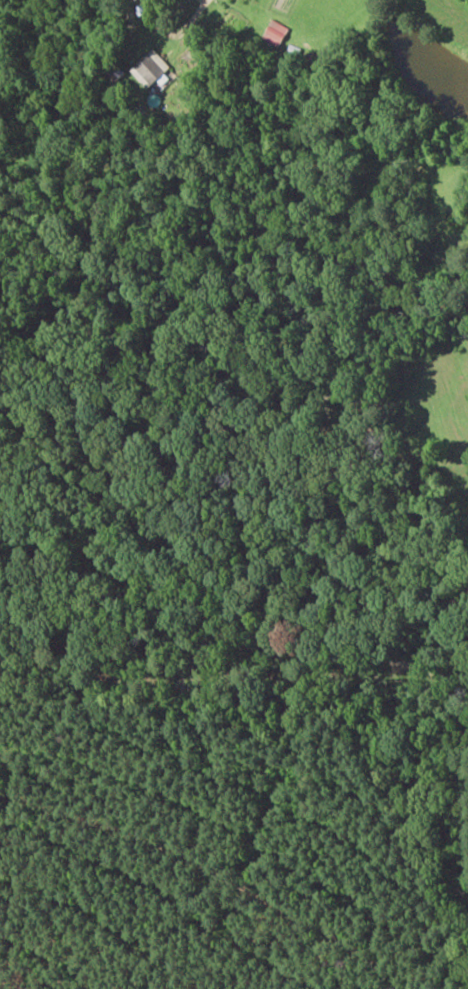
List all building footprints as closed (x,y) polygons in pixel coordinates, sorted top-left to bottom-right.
[(281,47),(290,27),(273,19),(264,39),(281,47)] [(150,89),(159,80),(163,85),(171,78),(166,72),(172,66),(154,48),(132,70),(150,89)]
